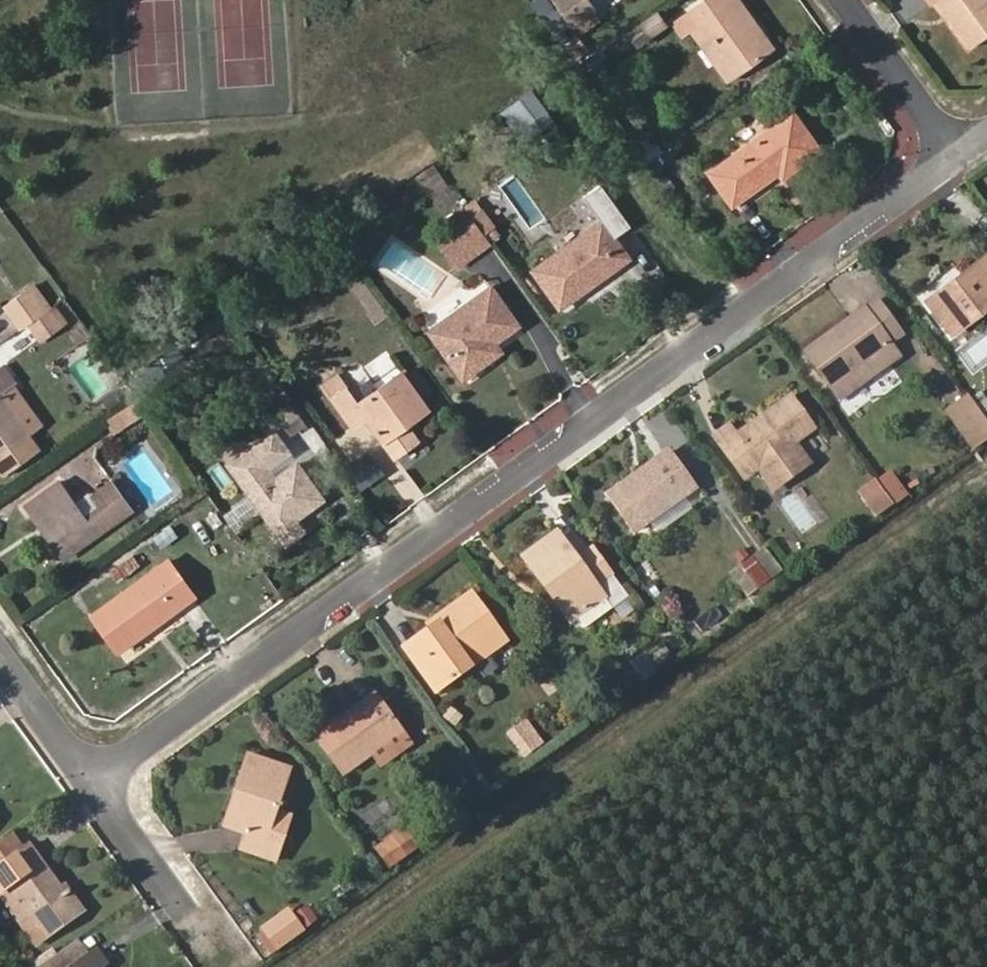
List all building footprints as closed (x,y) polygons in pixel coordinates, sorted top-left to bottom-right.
[(595,7),(590,0),(558,0),(575,21),(595,7)] [(719,9),(711,0),(702,0),(683,14),(694,28),(708,18),(732,53),(727,56),(737,71),(773,46),(739,0),(731,0),(719,9)] [(719,9),(731,0),(711,0),(719,9)] [(972,48),(986,36),(986,0),(938,0),(972,48)] [(727,56),(732,53),(708,18),(694,28),(683,14),(673,23),(683,37),(693,30),(728,79),(737,71),(727,56)] [(554,124),(533,94),(518,105),(539,134),(554,124)] [(821,150),(792,111),(712,170),(734,201),(776,171),(782,179),(821,150)] [(462,204),(450,214),(456,223),(469,214),(462,204)] [(488,240),(498,233),(479,207),(469,214),(488,240)] [(469,256),(488,240),(469,214),(456,223),(438,237),(448,250),(458,243),(468,255),(469,256)] [(609,232),(599,218),(533,266),(560,303),(627,256),(623,251),(609,232)] [(623,251),(638,242),(623,221),(609,232),(623,251)] [(448,250),(457,263),(468,255),(458,243),(448,250)] [(931,306),(986,261),(986,246),(925,297),(931,306)] [(954,337),(986,309),(986,261),(931,306),(954,337)] [(45,309),(51,305),(34,282),(28,286),(45,309)] [(517,321),(489,285),(427,330),(461,378),(494,354),(486,343),(495,337),(517,321)] [(28,286),(6,302),(22,325),(45,309),(28,286)] [(905,334),(916,326),(888,288),(875,297),(905,334)] [(905,334),(875,297),(808,347),(844,396),(863,382),(855,372),(893,343),(905,334)] [(67,326),(54,308),(34,322),(47,340),(67,326)] [(494,354),(503,348),(495,337),(486,343),(494,354)] [(863,382),(901,353),(893,343),(855,372),(863,382)] [(1,360),(0,361),(0,473),(38,445),(29,433),(43,422),(11,382),(16,377),(1,360)] [(358,398),(336,370),(322,380),(355,426),(366,419),(383,441),(403,428),(398,420),(425,399),(402,368),(358,398)] [(147,406),(137,391),(104,415),(114,431),(147,406)] [(737,434),(723,444),(747,478),(761,467),(794,443),(817,425),(792,393),(737,434)] [(945,410),(967,439),(986,425),(986,419),(968,393),(945,410)] [(305,420),(287,397),(272,408),(288,431),(305,420)] [(403,428),(432,407),(425,399),(398,420),(403,428)] [(728,421),(713,431),(723,444),(737,434),(728,421)] [(967,439),(972,444),(986,434),(986,425),(967,439)] [(761,467),(769,478),(802,453),(794,443),(761,467)] [(666,446),(608,490),(636,529),(696,486),(666,446)] [(274,476),(264,464),(243,480),(287,542),(306,528),(296,515),(323,495),(297,460),(274,476)] [(909,490),(888,463),(875,473),(895,500),(909,490)] [(875,473),(854,487),(874,515),(895,500),(875,473)] [(71,495),(58,477),(21,503),(39,529),(48,523),(72,555),(138,508),(118,481),(97,496),(88,483),(71,495)] [(62,562),(72,555),(48,523),(39,529),(62,562)] [(557,530),(522,556),(571,623),(621,586),(592,544),(577,555),(557,530)] [(761,545),(727,570),(746,595),(779,570),(761,545)] [(196,595),(167,556),(88,613),(116,652),(196,595)] [(427,633),(405,648),(438,694),(473,668),(465,657),(501,629),(473,588),(437,615),(442,622),(427,633)] [(437,615),(422,626),(427,633),(442,622),(437,615)] [(473,668),(511,641),(501,629),(465,657),(473,668)] [(334,723),(317,736),(344,775),(371,754),(403,730),(376,692),(363,700),(369,708),(339,730),(334,723)] [(363,700),(334,723),(339,730),(369,708),(363,700)] [(526,755),(546,740),(528,717),(508,731),(526,755)] [(371,754),(380,766),(412,741),(403,730),(371,754)] [(247,790),(235,830),(246,833),(247,828),(273,835),(279,812),(292,765),(249,753),(238,787),(247,790)] [(238,787),(226,828),(235,830),(247,790),(238,787)] [(294,817),(279,812),(273,835),(287,840),(294,817)] [(425,840),(412,822),(392,837),(405,854),(425,840)] [(241,852),(280,863),(287,840),(273,835),(247,828),(246,833),(241,852)] [(388,866),(405,854),(392,837),(375,849),(388,866)] [(32,842),(0,865),(0,892),(12,883),(38,921),(26,930),(37,945),(81,912),(61,883),(32,842)] [(81,912),(88,908),(68,878),(61,883),(81,912)] [(26,930),(38,921),(12,883),(0,892),(0,894),(26,930)] [(286,903),(256,924),(274,949),(304,927),(286,903)] [(69,966),(101,966),(114,957),(103,942),(69,966)]
